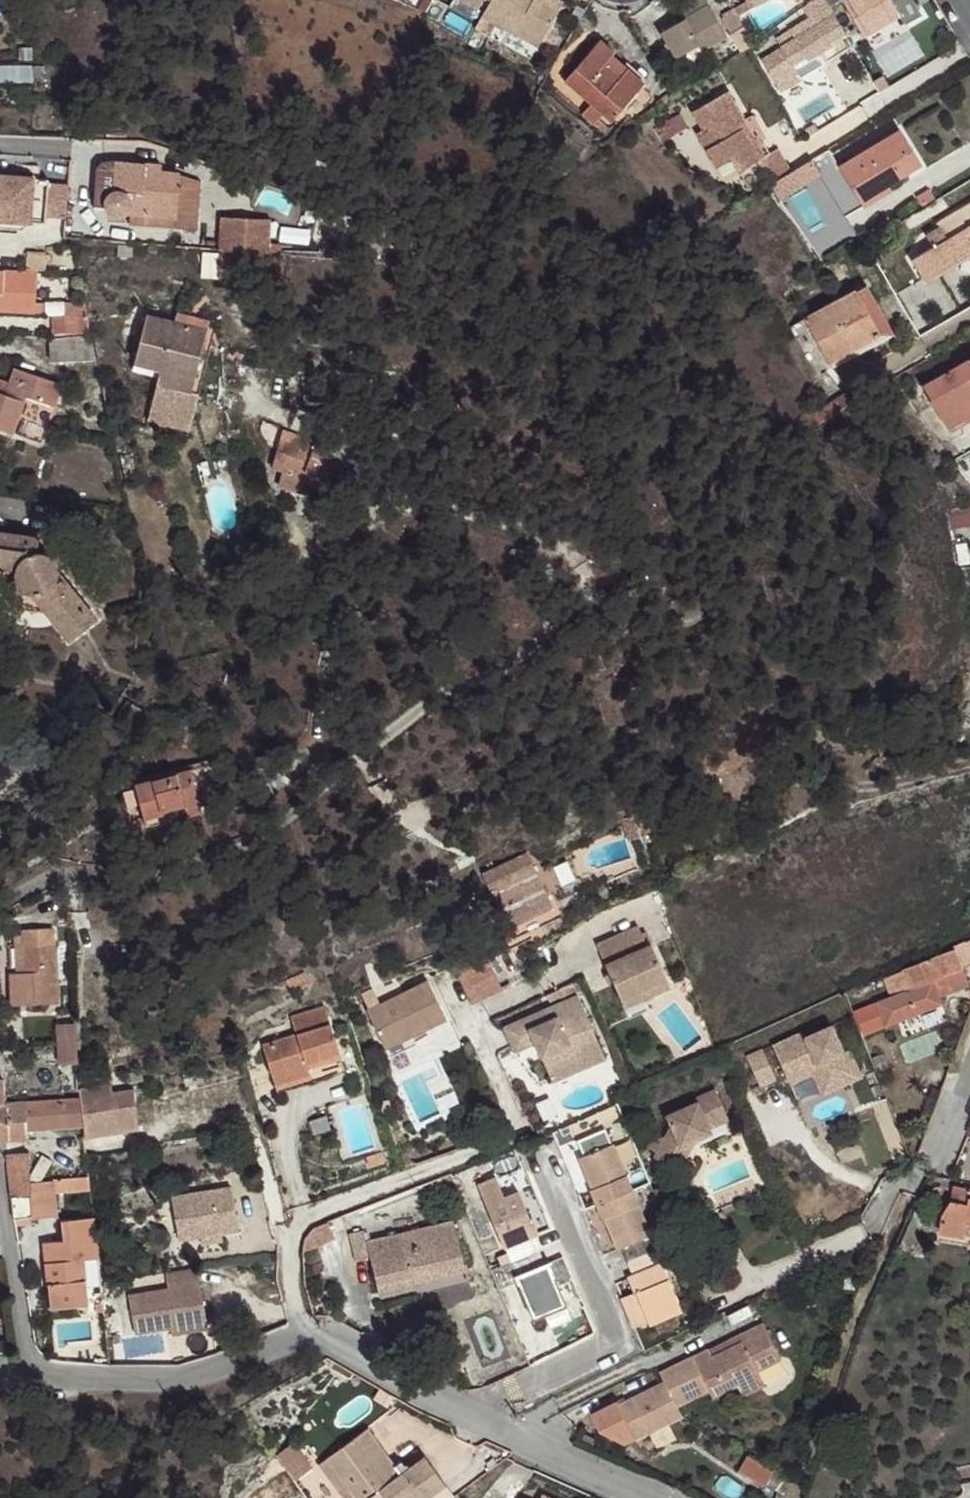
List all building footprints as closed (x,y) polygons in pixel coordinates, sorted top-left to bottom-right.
[(558,10),(541,0),(491,0),(483,15),(493,20),(538,46),(558,10)] [(558,0),(541,0),(558,10),(563,2),(558,0)] [(706,0),(685,0),(676,5),(684,19),(660,32),(675,59),(690,50),(693,56),(727,35),(706,0)] [(831,45),(830,43),(844,34),(824,0),(817,0),(803,8),(808,18),(776,37),(781,47),(760,60),(780,92),(800,79),(792,66),(806,58),(807,60),(831,45)] [(891,0),(842,0),(863,37),(900,15),(891,0)] [(743,27),(732,9),(720,16),(730,35),(743,27)] [(484,34),(493,20),(483,15),(475,29),(484,34)] [(564,82),(591,104),(603,115),(612,123),(624,108),(639,90),(644,84),(627,69),(618,80),(603,66),(612,55),(614,53),(599,40),(564,82)] [(33,48),(19,48),(19,61),(33,60),(33,48)] [(693,56),(690,50),(675,59),(680,66),(694,58),(693,56)] [(627,69),(612,55),(603,66),(618,80),(627,69)] [(32,67),(0,67),(0,82),(32,83),(32,78),(32,67)] [(44,77),(43,67),(32,67),(32,78),(44,77)] [(636,118),(651,100),(639,90),(624,108),(636,118)] [(760,160),(741,128),(746,126),(726,92),(693,111),(704,130),(698,134),(717,168),(719,167),(723,175),(735,169),(737,172),(759,160),(760,160)] [(603,115),(591,104),(581,116),(593,126),(603,115)] [(675,134),(690,125),(684,115),(669,124),(675,134)] [(669,124),(667,121),(653,130),(663,144),(676,135),(675,134),(669,124)] [(764,157),(746,126),(741,128),(760,160),(764,157)] [(888,185),(920,165),(899,130),(840,166),(858,196),(885,179),(888,185)] [(792,171),(779,148),(764,157),(760,160),(759,160),(772,184),(792,171)] [(161,166),(145,164),(117,161),(102,163),(97,170),(94,209),(104,210),(107,211),(108,212),(110,215),(113,216),(116,216),(119,216),(121,216),(124,214),(125,213),(176,219),(176,215),(179,180),(179,173),(161,172),(161,166)] [(68,185),(48,183),(48,180),(0,176),(0,220),(45,224),(46,218),(65,219),(68,185)] [(888,185),(885,179),(858,196),(867,210),(893,194),(888,185)] [(198,217),(200,181),(179,180),(176,215),(198,217)] [(935,198),(929,188),(916,196),(921,206),(935,198)] [(936,223),(939,228),(926,235),(932,247),(911,260),(923,281),(924,280),(969,253),(969,203),(936,223)] [(219,251),(223,251),(242,252),(268,253),(270,220),(221,218),(219,251)] [(423,253),(426,243),(410,237),(406,248),(423,253)] [(241,282),(242,252),(223,251),(222,281),(241,282)] [(46,271),(45,255),(26,253),(26,270),(46,271)] [(924,280),(926,284),(969,259),(969,261),(969,253),(924,280)] [(38,312),(39,305),(35,304),(37,273),(0,270),(0,310),(38,312)] [(832,368),(893,334),(866,283),(855,290),(880,335),(829,364),(832,368)] [(918,299),(911,286),(897,295),(904,308),(918,299)] [(880,335),(855,290),(804,319),(829,364),(880,335)] [(87,316),(84,302),(56,301),(56,317),(87,316)] [(207,332),(209,321),(177,312),(174,323),(207,332)] [(88,333),(88,317),(87,316),(56,317),(53,317),(54,334),(88,333)] [(181,430),(191,391),(207,332),(174,323),(145,316),(137,346),(133,363),(153,368),(139,421),(180,431),(181,430)] [(198,393),(214,333),(207,332),(191,391),(198,393)] [(96,360),(91,335),(53,339),(51,339),(51,361),(96,360)] [(923,386),(948,430),(969,416),(969,358),(923,386)] [(26,396),(54,407),(62,385),(14,368),(9,382),(0,379),(0,429),(12,433),(26,396)] [(323,403),(320,377),(302,378),(305,405),(323,403)] [(839,412),(861,399),(854,388),(834,404),(839,412)] [(821,425),(839,412),(834,404),(815,416),(821,425)] [(331,448),(282,431),(272,467),(284,471),(280,485),(307,495),(315,475),(320,477),(331,448)] [(57,571),(57,567),(55,562),(52,559),(48,555),(45,554),(40,553),(37,552),(39,538),(0,532),(0,567),(16,570),(16,572),(16,575),(17,579),(17,581),(20,586),(25,590),(29,591),(31,592),(45,610),(47,613),(69,641),(89,626),(96,620),(57,571)] [(20,586),(17,581),(17,579),(16,575),(16,572),(16,570),(0,567),(0,585),(1,587),(7,598),(16,606),(23,609),(34,612),(41,612),(45,610),(31,592),(29,591),(25,590),(20,586)] [(706,600),(697,591),(693,592),(707,604),(708,604),(710,601),(707,599),(706,600)] [(666,622),(662,612),(656,615),(660,624),(666,622)] [(684,627),(704,618),(702,612),(681,620),(684,627)] [(97,732),(106,715),(99,712),(90,728),(97,732)] [(906,760),(902,750),(894,752),(906,760)] [(185,808),(199,803),(190,768),(134,785),(144,820),(185,808)] [(202,812),(199,803),(185,808),(187,816),(202,812)] [(636,827),(632,815),(621,820),(625,831),(636,827)] [(639,837),(636,827),(625,831),(628,841),(639,837)] [(552,907),(526,852),(481,874),(497,906),(490,910),(496,922),(503,919),(507,928),(552,907)] [(507,928),(503,919),(496,922),(501,932),(507,928)] [(665,978),(650,944),(646,946),(637,926),(595,944),(604,962),(620,999),(665,978)] [(56,1003),(53,927),(14,929),(15,945),(21,945),(23,972),(16,972),(10,972),(12,1005),(56,1003)] [(968,940),(956,944),(952,946),(953,949),(960,967),(969,963),(969,946),(968,940)] [(938,996),(932,981),(945,975),(961,969),(960,967),(953,949),(902,969),(904,972),(885,979),(891,996),(875,1003),(884,1027),(941,1004),(938,996)] [(501,989),(488,962),(476,967),(474,962),(457,969),(459,974),(458,976),(471,1003),(501,989)] [(967,984),(961,969),(945,975),(932,981),(938,996),(967,984)] [(623,1007),(669,986),(665,978),(620,999),(623,1007)] [(412,1036),(446,1020),(427,980),(366,1010),(385,1049),(412,1036)] [(577,995),(572,983),(557,990),(562,1001),(572,997),(577,995)] [(562,1001),(557,990),(553,992),(546,995),(551,1007),(562,1001)] [(585,1014),(577,995),(572,997),(580,1016),(585,1014)] [(583,1055),(578,1044),(596,1037),(585,1014),(580,1016),(572,997),(562,1001),(551,1007),(503,1028),(514,1051),(534,1042),(547,1070),(583,1055)] [(295,1034),(295,1035),(262,1046),(274,1085),(310,1074),(307,1062),(338,1052),(325,1007),(290,1018),(295,1034)] [(77,1062),(74,1024),(57,1024),(57,1043),(58,1063),(77,1062)] [(802,1031),(772,1044),(786,1076),(810,1066),(808,1062),(814,1059),(826,1086),(842,1080),(844,1084),(861,1077),(849,1049),(843,1052),(831,1025),(804,1036),(802,1031)] [(388,1058),(416,1044),(412,1036),(385,1049),(388,1058)] [(605,1059),(596,1037),(578,1044),(583,1055),(547,1070),(552,1081),(605,1059)] [(746,1055),(759,1085),(774,1078),(762,1048),(746,1055)] [(336,1066),(342,1065),(338,1052),(307,1062),(310,1074),(336,1066)] [(810,1066),(786,1076),(789,1083),(812,1073),(821,1094),(844,1084),(842,1080),(826,1086),(814,1059),(808,1062),(810,1066)] [(324,1077),(338,1074),(336,1066),(310,1074),(274,1085),(276,1093),(324,1077)] [(143,1080),(142,1070),(130,1072),(133,1082),(143,1080)] [(134,1090),(133,1082),(110,1085),(111,1093),(134,1090)] [(109,1132),(137,1127),(139,1127),(139,1130),(159,1128),(159,1129),(219,1120),(215,1101),(158,1110),(157,1107),(136,1111),(134,1090),(111,1093),(110,1085),(77,1090),(79,1099),(82,1124),(84,1136),(109,1132)] [(710,1132),(708,1127),(728,1119),(715,1089),(695,1098),(696,1102),(666,1115),(670,1125),(664,1137),(656,1132),(647,1147),(656,1152),(653,1157),(669,1165),(678,1148),(679,1145),(710,1132)] [(82,1124),(79,1099),(25,1103),(27,1129),(82,1124)] [(28,1138),(27,1129),(25,1103),(6,1104),(9,1139),(28,1138)] [(9,1139),(6,1104),(5,1104),(0,1105),(0,1139),(9,1139)] [(139,1143),(137,1127),(109,1132),(112,1147),(139,1143)] [(631,1190),(611,1144),(610,1144),(604,1129),(577,1141),(583,1155),(578,1157),(591,1188),(590,1189),(596,1205),(631,1190)] [(635,1140),(620,1144),(628,1177),(642,1173),(635,1140)] [(678,1170),(686,1152),(678,1148),(669,1165),(678,1170)] [(384,1163),(380,1151),(366,1156),(369,1168),(384,1163)] [(412,1163),(407,1151),(401,1153),(405,1165),(412,1163)] [(29,1181),(28,1152),(7,1154),(11,1197),(14,1218),(32,1216),(30,1195),(29,1181)] [(501,1171),(505,1190),(524,1187),(521,1167),(501,1171)] [(90,1190),(88,1176),(73,1177),(75,1191),(90,1190)] [(75,1191),(73,1177),(29,1181),(30,1195),(32,1216),(32,1218),(57,1216),(54,1193),(75,1191)] [(538,1233),(532,1217),(530,1218),(518,1191),(504,1197),(496,1177),(477,1185),(503,1247),(506,1246),(508,1252),(512,1260),(538,1250),(532,1235),(538,1233)] [(176,1241),(238,1235),(234,1187),(171,1192),(176,1241)] [(955,1189),(953,1202),(945,1216),(942,1233),(964,1237),(964,1235),(966,1220),(969,1221),(969,1191),(955,1189)] [(650,1235),(631,1190),(596,1205),(602,1219),(605,1218),(617,1248),(620,1247),(626,1262),(654,1251),(649,1236),(650,1235)] [(32,1218),(32,1216),(14,1218),(15,1221),(15,1226),(33,1223),(32,1218)] [(88,1304),(84,1259),(99,1257),(94,1217),(62,1220),(64,1240),(43,1242),(47,1274),(56,1273),(57,1282),(47,1283),(50,1308),(88,1304)] [(466,1270),(453,1220),(366,1241),(363,1229),(347,1233),(354,1260),(369,1257),(378,1292),(466,1270)] [(915,1238),(907,1234),(901,1248),(909,1252),(915,1238)] [(566,1305),(554,1279),(557,1278),(550,1262),(544,1264),(538,1250),(512,1260),(515,1269),(517,1275),(514,1276),(532,1319),(566,1305)] [(681,1309),(662,1264),(661,1264),(654,1251),(626,1262),(632,1276),(627,1278),(633,1292),(633,1293),(635,1292),(648,1322),(648,1324),(681,1309)] [(512,1260),(508,1252),(500,1256),(504,1264),(512,1260)] [(515,1269),(512,1260),(504,1264),(507,1272),(515,1269)] [(206,1322),(197,1267),(165,1272),(167,1288),(129,1295),(134,1334),(170,1328),(206,1322)] [(57,1282),(56,1273),(47,1274),(47,1283),(57,1282)] [(648,1322),(635,1292),(633,1293),(633,1292),(621,1297),(633,1327),(648,1322)] [(572,1319),(566,1305),(544,1314),(550,1328),(572,1319)] [(171,1336),(208,1330),(206,1322),(170,1328),(171,1336)] [(713,1357),(767,1330),(764,1324),(709,1350),(713,1357)] [(765,1385),(757,1371),(782,1359),(767,1330),(713,1357),(709,1350),(661,1373),(666,1383),(678,1407),(710,1391),(714,1397),(738,1385),(743,1397),(765,1385)] [(683,1417),(678,1407),(666,1383),(620,1405),(618,1402),(593,1414),(601,1431),(626,1444),(683,1417)] [(367,1429),(342,1448),(318,1464),(343,1497),(362,1497),(376,1487),(385,1497),(427,1497),(445,1485),(424,1456),(400,1474),(367,1429)] [(276,1456),(295,1481),(312,1469),(293,1443),(276,1456)] [(774,1471),(748,1455),(739,1470),(766,1485),(774,1471)] [(774,1471),(766,1485),(777,1492),(775,1497),(787,1497),(792,1482),(774,1471)] [(376,1487),(362,1497),(385,1497),(376,1487)]
